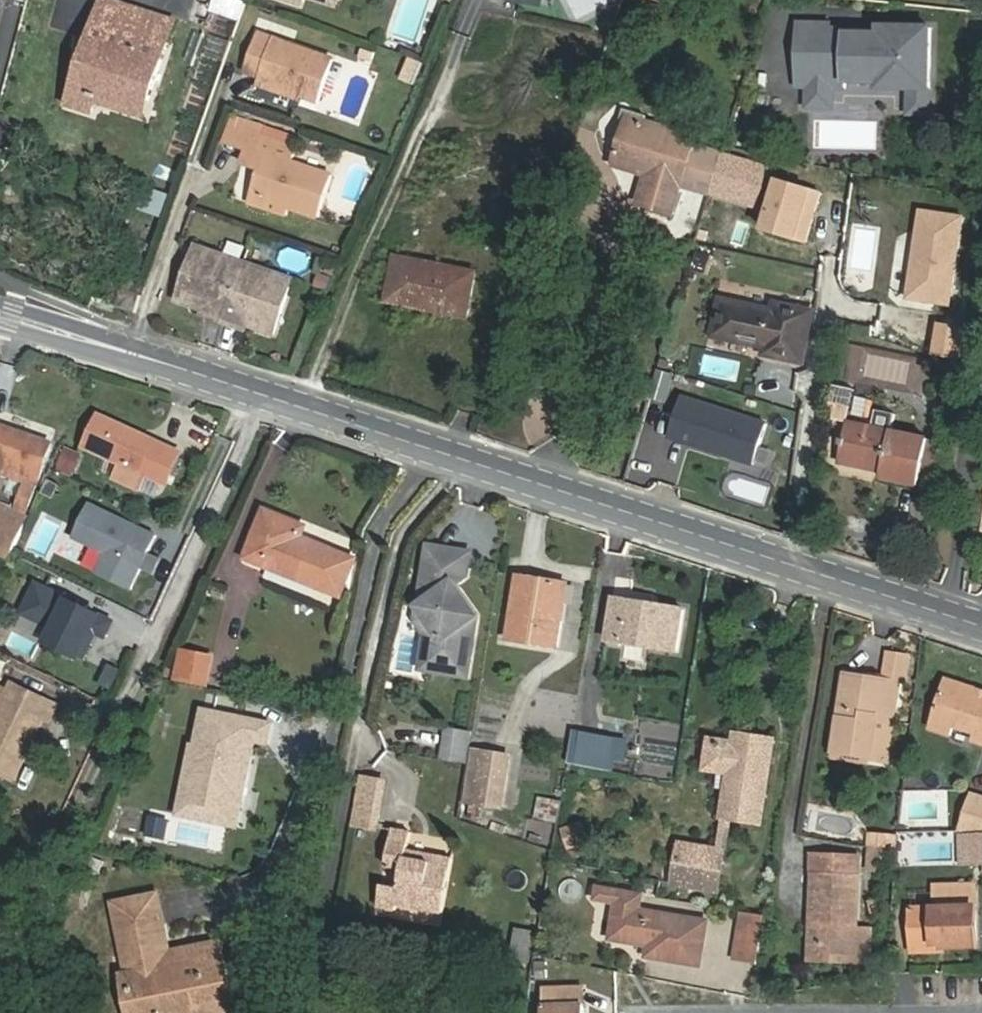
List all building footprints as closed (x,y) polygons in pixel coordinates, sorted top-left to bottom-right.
[(166,35),(173,16),(122,0),(102,0),(98,13),(166,35)] [(245,1),(242,0),(216,0),(213,13),(241,19),(245,1)] [(309,9),(311,2),(344,13),(347,0),(280,0),(309,9)] [(696,10),(699,0),(663,0),(696,10)] [(98,13),(87,42),(95,45),(87,71),(78,67),(67,97),(89,106),(93,96),(99,79),(146,94),(166,35),(98,13)] [(835,21),(803,21),(802,50),(850,51),(850,31),(884,32),(884,26),(835,25),(835,21)] [(849,85),(849,79),(883,80),(882,86),(933,87),(934,26),(884,24),(884,26),(884,32),(850,31),(850,51),(802,50),(802,84),(849,85)] [(320,98),(335,55),(258,31),(245,70),(259,74),(258,80),(320,98)] [(87,42),(78,67),(87,71),(95,45),(87,42)] [(395,86),(418,94),(429,64),(406,56),(395,86)] [(141,110),(146,94),(99,79),(93,96),(141,110)] [(813,84),(812,104),(837,105),(838,85),(813,84)] [(913,87),(913,111),(932,112),(933,87),(913,87)] [(630,112),(626,128),(649,135),(654,119),(630,112)] [(703,135),(654,119),(649,135),(626,128),(614,169),(644,178),(637,204),(679,219),(688,190),(708,197),(722,152),(702,145),(703,135)] [(256,193),(290,204),(320,214),(334,175),(295,162),(300,146),(264,134),(258,152),(270,156),(256,193)] [(747,208),(759,163),(722,152),(708,197),(747,208)] [(759,163),(747,208),(762,212),(773,167),(759,163)] [(162,218),(169,193),(142,186),(135,210),(162,218)] [(288,212),(290,204),(256,193),(253,200),(288,212)] [(297,282),(199,249),(180,305),(212,316),(210,321),(244,332),(246,327),(277,338),(297,282)] [(469,319),(479,267),(398,251),(389,304),(469,319)] [(809,366),(820,306),(778,298),(777,306),(723,295),(716,335),(766,344),(765,358),(809,366)] [(834,405),(871,410),(874,393),(836,388),(834,405)] [(153,445),(157,434),(101,412),(87,448),(119,461),(115,473),(138,482),(143,470),(158,475),(166,450),(153,445)] [(939,484),(948,442),(850,420),(842,461),(881,471),(880,479),(921,489),(924,480),(939,484)] [(26,477),(15,506),(30,509),(51,449),(0,429),(0,467),(26,477)] [(82,456),(69,449),(59,468),(73,475),(82,456)] [(159,539),(92,507),(76,541),(109,556),(99,576),(133,592),(143,571),(150,557),(159,539)] [(10,556),(26,521),(0,509),(0,552),(10,556)] [(302,527),(262,512),(244,559),(343,596),(356,560),(298,538),(302,527)] [(47,556),(59,525),(44,519),(32,550),(47,556)] [(458,549),(433,545),(427,577),(422,581),(421,591),(424,595),(423,603),(445,635),(432,644),(429,665),(468,672),(479,613),(456,581),(469,572),(470,562),(456,560),(458,549)] [(162,563),(150,557),(143,571),(156,577),(162,563)] [(498,636),(512,639),(522,572),(507,569),(498,636)] [(522,572),(512,639),(563,649),(573,581),(522,572)] [(115,625),(40,588),(29,611),(40,616),(38,621),(58,631),(51,645),(86,662),(93,646),(90,645),(96,633),(108,639),(115,625)] [(686,656),(692,609),(616,595),(609,642),(686,656)] [(40,616),(29,611),(27,615),(38,621),(40,616)] [(188,650),(181,680),(210,687),(216,657),(188,650)] [(908,653),(889,650),(885,677),(899,679),(899,678),(904,674),(908,653)] [(860,673),(845,671),(839,713),(844,714),(848,685),(858,686),(860,673)] [(885,677),(860,673),(858,686),(848,685),(844,714),(839,713),(833,747),(871,753),(877,714),(893,717),(899,679),(885,677)] [(980,688),(948,677),(932,729),(949,735),(952,727),(977,735),(976,742),(981,744),(981,698),(978,697),(980,688)] [(60,706),(11,685),(0,709),(0,774),(16,782),(43,718),(54,721),(60,706)] [(893,717),(877,714),(871,753),(887,756),(893,717)] [(440,760),(465,765),(472,733),(447,728),(440,760)] [(614,735),(575,729),(569,764),(611,771),(614,735)] [(766,826),(781,738),(734,729),(733,737),(713,734),(707,772),(726,776),(715,844),(682,839),(674,881),(725,889),(736,821),(766,826)] [(466,802),(479,805),(487,751),(477,750),(466,802)] [(487,751),(479,805),(504,810),(514,755),(487,751)] [(979,794),(966,825),(981,825),(981,795),(979,794)] [(183,807),(143,801),(135,860),(223,873),(234,803),(184,795),(183,807)] [(559,823),(562,800),(537,797),(534,820),(559,823)] [(561,828),(568,859),(590,854),(583,823),(561,828)] [(447,910),(456,856),(413,849),(416,830),(393,826),(387,866),(403,868),(401,885),(385,882),(380,912),(403,916),(405,903),(447,910)] [(973,828),(974,860),(981,859),(981,827),(973,828)] [(973,828),(963,828),(964,860),(974,860),(973,828)] [(889,870),(891,850),(879,850),(877,870),(889,870)] [(861,942),(862,929),(869,857),(822,854),(819,877),(826,878),(821,914),(816,914),(813,939),(861,942)] [(819,877),(816,914),(821,914),(826,878),(819,877)] [(940,884),(941,895),(941,899),(952,899),(952,905),(917,906),(918,942),(949,941),(949,945),(981,944),(981,943),(980,883),(940,884)] [(656,913),(651,912),(650,920),(641,919),(642,911),(643,898),(599,891),(599,901),(618,904),(612,941),(642,946),(641,958),(649,959),(656,913)] [(173,961),(228,950),(225,937),(179,947),(166,892),(158,894),(173,961)] [(134,1012),(158,1012),(188,1007),(189,1012),(241,1012),(228,950),(173,961),(158,894),(117,903),(132,971),(126,972),(134,1012)] [(941,895),(917,896),(917,906),(952,905),(952,899),(941,899),(941,895)] [(651,912),(642,911),(641,919),(650,920),(651,912)] [(740,911),(731,962),(758,967),(767,916),(740,911)] [(701,965),(707,920),(656,913),(649,959),(701,965)] [(520,927),(516,959),(533,963),(537,930),(520,927)] [(863,959),(861,942),(813,939),(812,956),(863,959)] [(949,941),(918,942),(918,951),(949,950),(949,945),(949,941)] [(587,987),(549,987),(549,1012),(588,1012),(587,987)]
